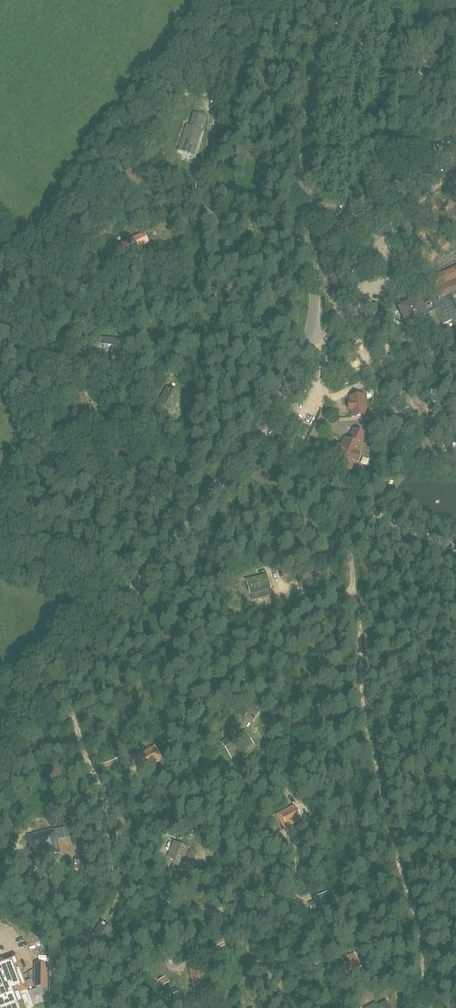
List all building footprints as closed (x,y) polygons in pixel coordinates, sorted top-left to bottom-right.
[(435,77),(438,69),(419,61),(415,73),(422,75),(423,72),(435,77)] [(199,88),(206,91),(210,79),(203,77),(199,88)] [(195,145),(200,130),(188,126),(182,146),(190,149),(192,144),(195,145)] [(133,252),(131,249),(144,242),(141,235),(123,244),(126,251),(123,252),(125,256),(133,252)] [(433,279),(434,279),(433,283),(432,283),(433,285),(426,288),(431,299),(420,304),(418,300),(399,308),(408,327),(426,318),(425,315),(436,310),(442,324),(455,318),(455,268),(433,279)] [(124,360),(124,356),(125,347),(126,347),(126,346),(125,346),(126,342),(126,340),(99,338),(99,345),(113,346),(112,358),(124,360)] [(178,403),(180,404),(183,398),(166,388),(159,402),(173,410),(178,403)] [(364,396),(350,397),(351,407),(352,416),(366,415),(364,396)] [(385,428),(384,413),(373,414),(374,429),(385,428)] [(354,430),(349,441),(345,439),(341,447),(339,446),(336,452),(338,453),(334,461),(338,463),(336,467),(344,471),(346,467),(350,469),(353,462),(357,464),(361,455),(357,453),(365,436),(354,430)] [(4,476),(10,462),(6,460),(8,455),(0,451),(0,474),(4,476)] [(266,576),(247,581),(250,594),(270,589),(266,576)] [(232,736),(221,743),(231,757),(236,754),(233,750),(233,749),(240,744),(244,741),(244,742),(246,741),(245,740),(249,738),(244,731),(233,739),(232,736)] [(137,756),(141,762),(144,760),(148,767),(161,759),(154,747),(137,756)] [(284,819),(287,826),(301,819),(294,806),(277,815),(281,821),(284,819)] [(49,852),(50,853),(57,852),(52,832),(29,838),(31,846),(33,845),(35,855),(49,852)] [(189,848),(174,842),(168,857),(183,864),(189,848)] [(333,896),(331,890),(314,897),(316,901),(309,904),(312,909),(316,907),(317,909),(321,907),(322,908),(336,902),(335,901),(340,900),(337,894),(333,896)] [(98,953),(111,933),(100,925),(87,945),(98,953)] [(346,955),(349,961),(337,966),(343,980),(355,974),(354,973),(361,969),(354,952),(346,955)] [(32,1007),(26,989),(14,957),(0,962),(0,1007),(29,1007),(32,1007)] [(47,986),(47,965),(35,965),(35,986),(47,986)] [(193,984),(194,990),(204,988),(201,972),(191,974),(191,975),(185,976),(187,985),(193,984)] [(163,986),(168,982),(164,977),(159,981),(163,986)]
